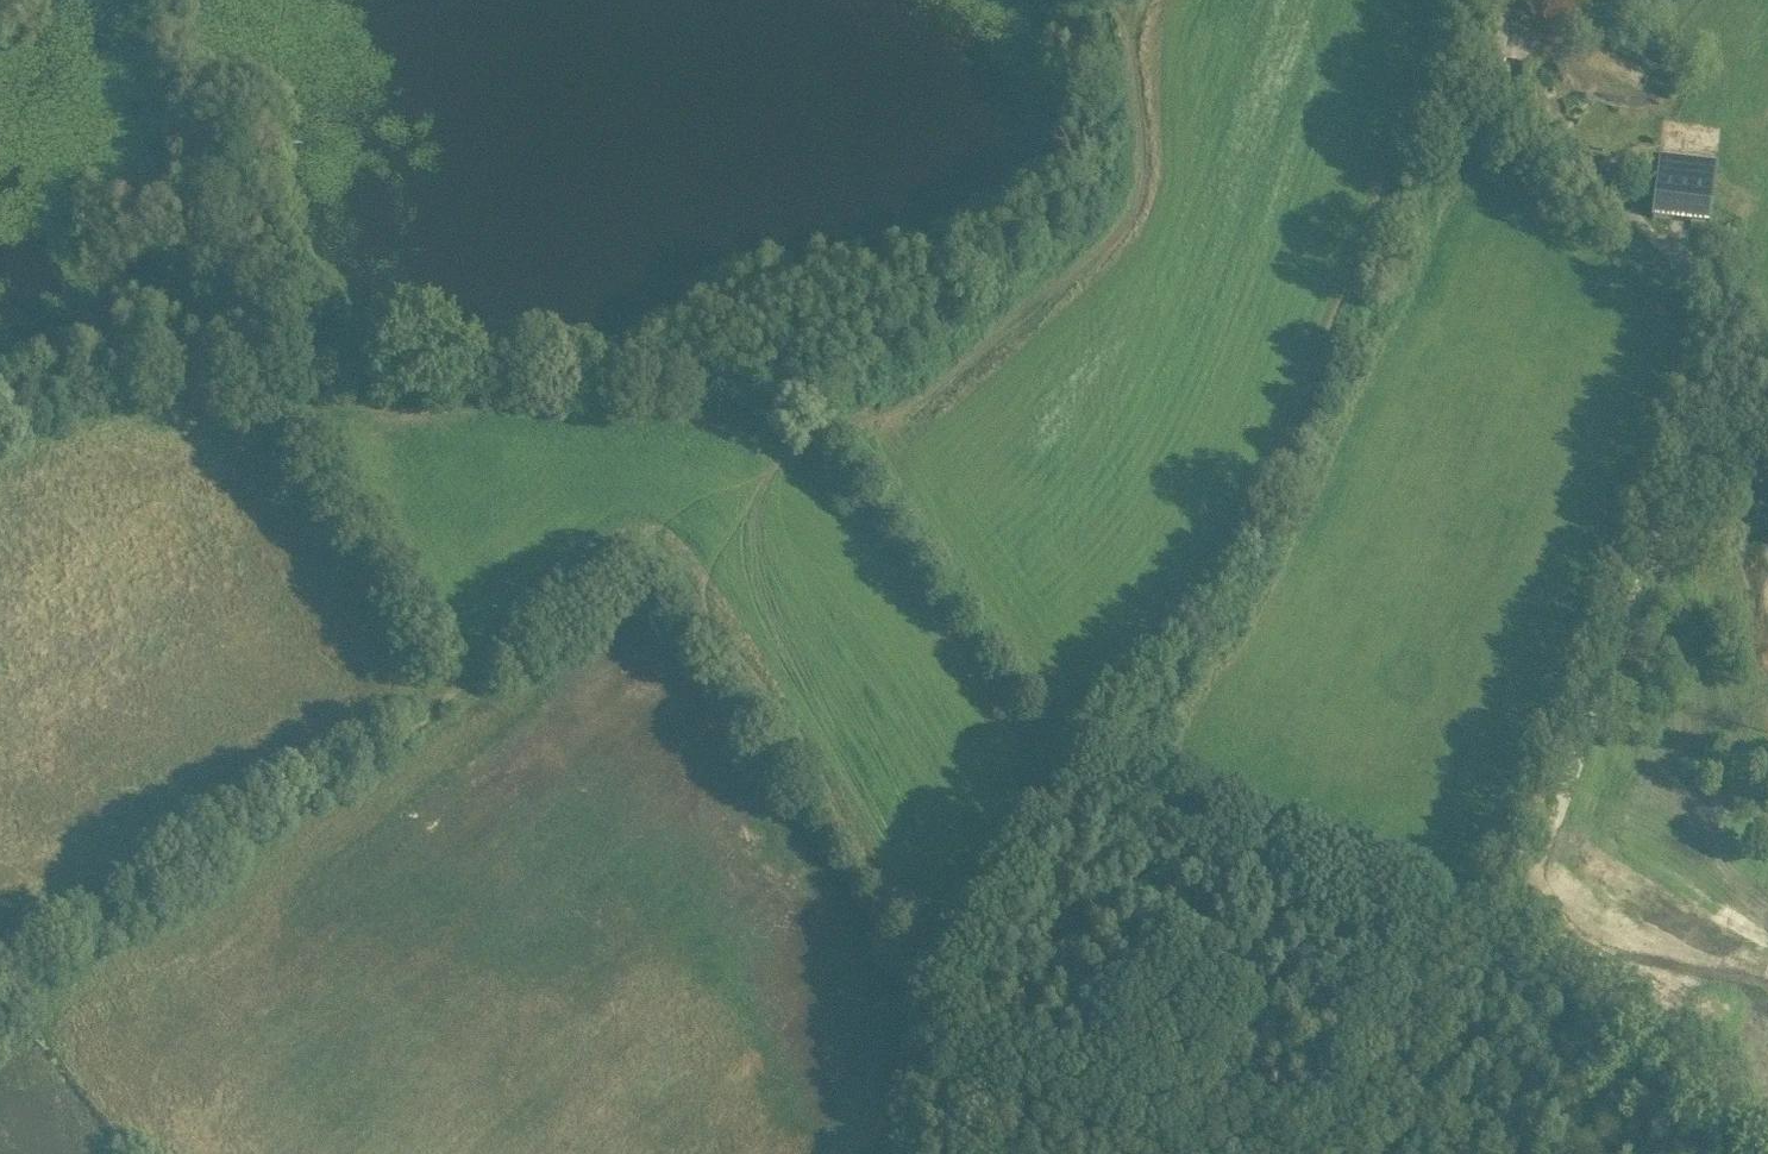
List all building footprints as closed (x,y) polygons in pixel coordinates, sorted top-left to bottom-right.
[(1659,157),(1654,217),(1712,224),(1718,162),(1659,157)]
